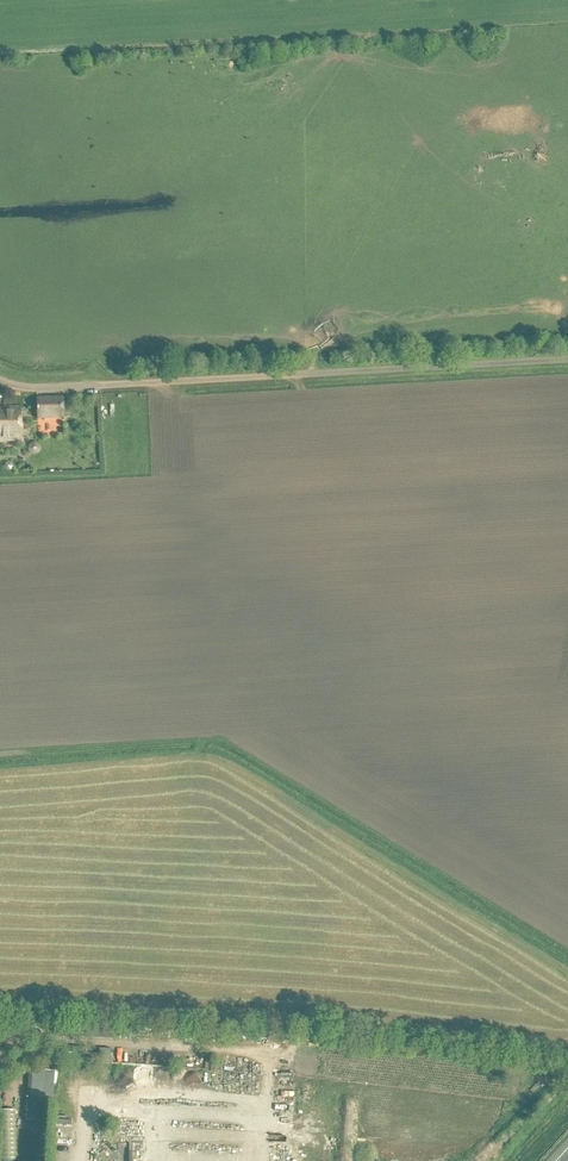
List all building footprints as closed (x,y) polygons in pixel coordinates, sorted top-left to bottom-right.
[(63,398),(37,399),(38,419),(64,418),(63,398)] [(22,442),(21,407),(0,408),(0,442),(22,442)] [(45,1071),(30,1070),(29,1089),(44,1090),(45,1071)]
